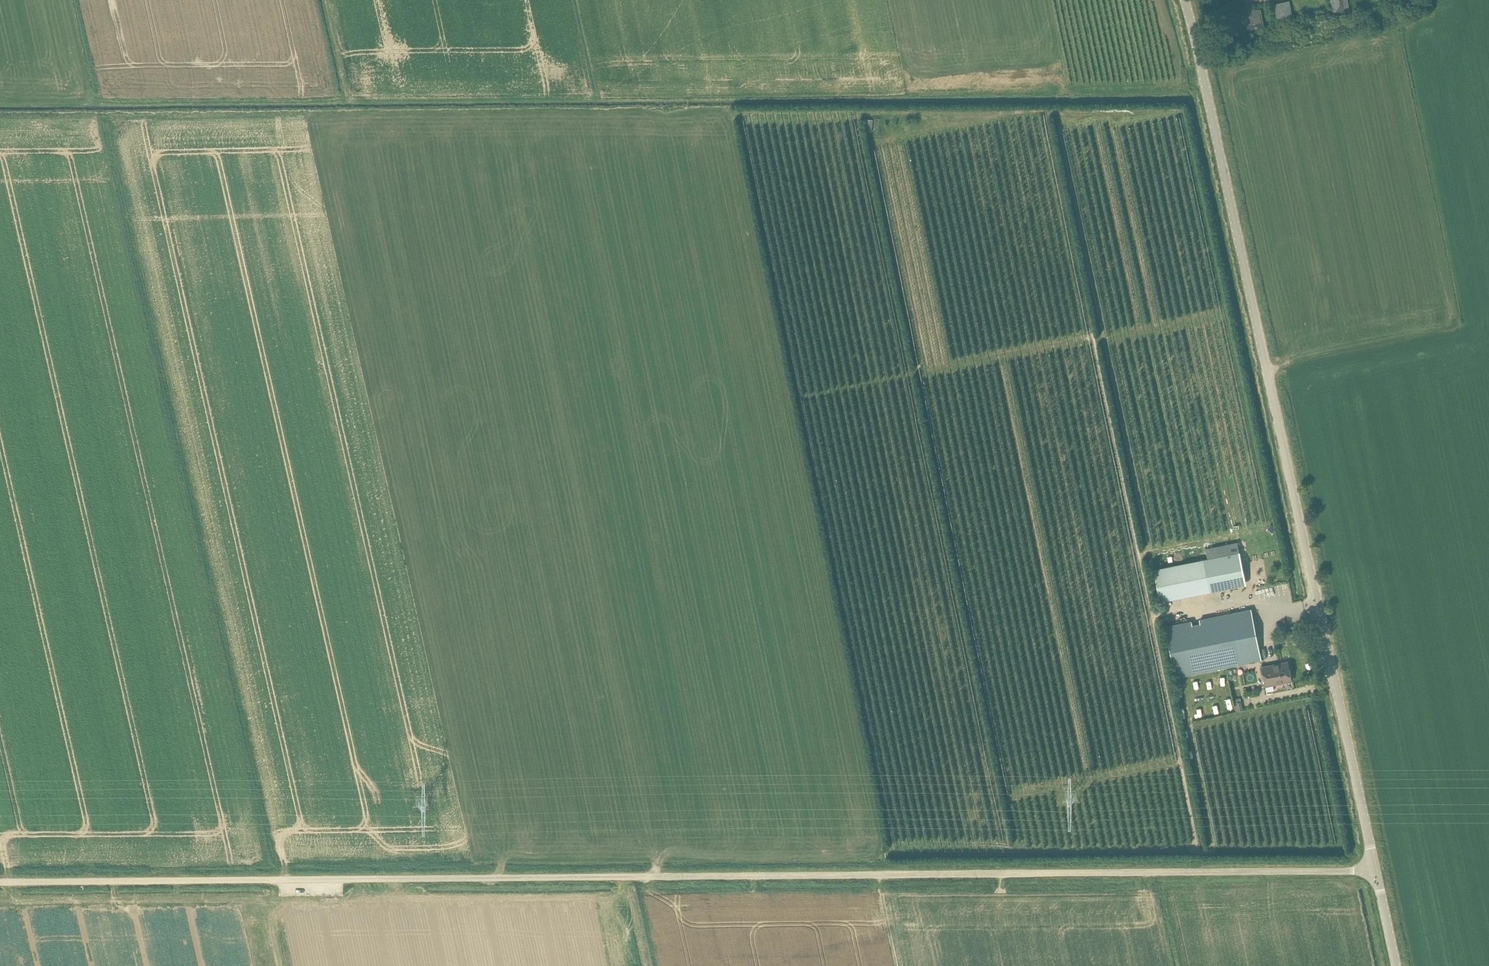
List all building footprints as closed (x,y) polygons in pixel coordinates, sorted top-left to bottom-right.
[(1322,18),(1337,15),(1337,13),(1335,13),(1332,0),(1319,0),(1322,18)] [(1349,10),(1347,0),(1332,0),(1335,13),(1337,13),(1349,10)] [(1288,2),(1274,5),(1279,25),(1293,21),(1288,2)] [(1265,31),(1260,10),(1246,13),(1250,34),(1265,31)] [(866,119),(864,131),(872,132),(873,120),(871,120),(866,119)] [(1239,552),(1154,569),(1160,602),(1239,586),(1245,578),(1239,552)] [(1200,620),(1200,623),(1192,625),(1192,621),(1165,627),(1176,677),(1261,660),(1251,610),(1200,620)] [(1262,667),(1266,686),(1292,681),(1288,662),(1262,667)]
